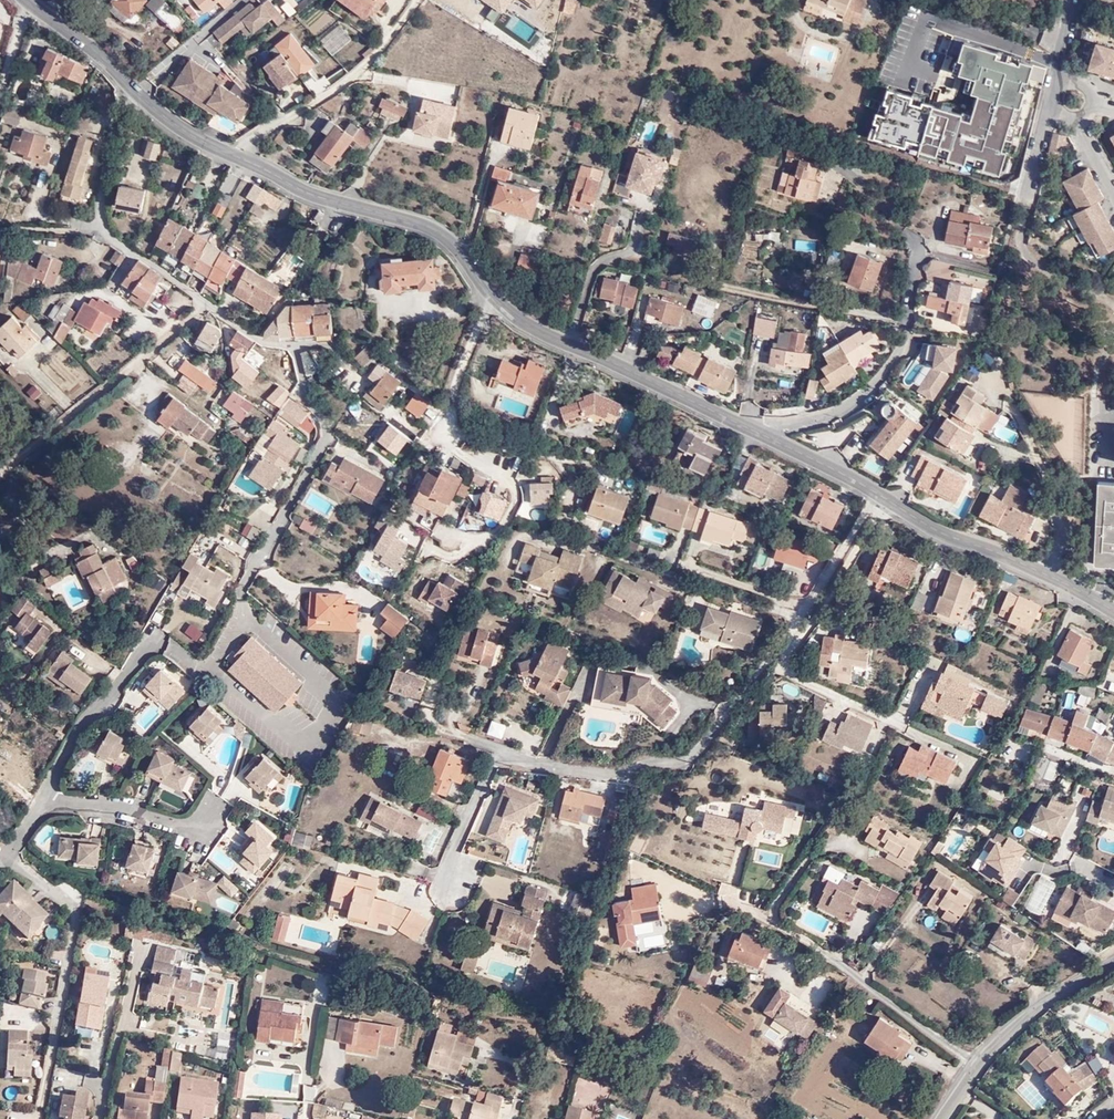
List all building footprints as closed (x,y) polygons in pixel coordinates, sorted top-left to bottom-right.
[(116,2),(111,6),(126,20),(139,22),(145,15),(138,9),(146,0),(114,0),(116,2)] [(167,0),(148,0),(147,2),(157,12),(167,0)] [(167,0),(157,12),(176,28),(177,27),(179,29),(184,24),(182,22),(187,17),(167,0)] [(225,8),(234,1),(233,0),(194,0),(195,2),(203,10),(204,12),(219,0),(225,8)] [(356,8),(363,0),(345,0),(356,8)] [(356,8),(366,16),(372,7),(363,0),(356,8)] [(372,7),(377,10),(383,1),(382,0),(363,0),(372,7)] [(509,0),(487,0),(493,4),(502,10),(509,0)] [(576,0),(565,0),(564,12),(575,13),(576,0)] [(821,18),(825,6),(809,0),(805,11),(821,18)] [(825,6),(845,14),(844,18),(859,23),(867,2),(861,0),(809,0),(825,6)] [(198,13),(203,10),(195,2),(191,5),(198,13)] [(255,30),(273,16),(263,3),(257,8),(253,3),(250,3),(215,32),(223,41),(246,23),(244,20),(246,19),(248,22),(255,30)] [(199,14),(198,13),(191,5),(190,4),(186,7),(195,18),(199,14)] [(481,21),(490,27),(502,10),(493,4),(481,21)] [(279,11),(273,16),(279,24),(286,19),(279,11)] [(513,29),(519,18),(513,15),(507,26),(513,29)] [(520,21),(514,30),(530,40),(536,31),(520,21)] [(332,55),(352,38),(339,23),(319,40),(332,55)] [(1101,42),(1092,66),(1113,73),(1113,46),(1101,42)] [(361,53),(364,56),(373,48),(371,45),(361,53)] [(996,55),(962,45),(957,63),(962,65),(959,77),(975,82),(970,96),(978,98),(970,124),(960,121),(961,117),(921,105),(920,108),(910,105),(912,99),(887,91),(882,105),(887,107),(884,118),(876,115),(868,139),(998,178),(1005,155),(1001,153),(1014,109),(1019,110),(1023,94),(1019,93),(1022,82),(1026,84),(1031,67),(1019,64),(1018,68),(994,61),(996,55)] [(90,65),(53,49),(49,59),(43,73),(55,78),(58,70),(83,80),(90,65)] [(292,63),(285,53),(269,63),(276,73),(274,74),(284,87),(299,77),(290,64),(292,63)] [(191,90),(188,94),(194,99),(197,94),(209,102),(206,106),(215,113),(218,108),(238,122),(250,105),(221,84),(220,87),(208,79),(212,72),(192,58),(177,80),(191,90)] [(79,89),(83,80),(58,70),(55,78),(79,89)] [(224,80),(212,72),(208,79),(220,87),(221,84),(224,80)] [(938,81),(951,84),(953,76),(940,73),(938,81)] [(174,84),(188,94),(191,90),(177,80),(174,84)] [(197,94),(194,99),(206,106),(209,102),(197,94)] [(381,104),(394,109),(403,113),(405,114),(409,106),(387,97),(387,98),(384,96),(381,104)] [(415,129),(423,130),(434,133),(449,137),(457,107),(424,99),(421,111),(419,111),(415,129)] [(783,115),(762,107),(758,116),(779,124),(783,115)] [(28,114),(11,109),(8,122),(22,126),(24,127),(28,114)] [(403,113),(394,109),(392,115),(400,119),(403,113)] [(538,116),(509,109),(501,141),(530,148),(538,116)] [(330,134),(338,124),(332,119),(324,129),(330,134)] [(582,128),(584,123),(576,120),(574,126),(582,128)] [(292,122),(289,124),(295,130),(306,131),(307,123),(292,122)] [(790,122),(787,129),(796,132),(803,134),(805,128),(790,122)] [(295,130),(289,124),(286,126),(292,130),(297,133),(295,130)] [(359,127),(350,125),(346,130),(338,124),(330,134),(312,159),(328,171),(353,138),(365,147),(372,137),(363,131),(365,130),(361,128),(359,127)] [(292,130),(286,126),(283,131),(294,138),(297,133),(292,130)] [(50,150),(54,136),(31,129),(30,137),(24,135),(20,149),(32,153),(32,157),(55,164),(58,153),(50,150)] [(278,138),(290,145),(294,138),(283,131),(278,138)] [(1055,131),(1050,152),(1063,154),(1068,134),(1055,131)] [(90,185),(87,185),(84,184),(86,175),(89,176),(96,151),(95,151),(98,139),(86,136),(70,193),(87,198),(90,185)] [(161,142),(146,138),(142,152),(144,153),(143,155),(157,158),(161,142)] [(811,198),(816,178),(814,178),(818,161),(804,157),(806,148),(790,144),(788,154),(801,157),(797,173),(791,171),(788,184),(780,181),(777,189),(811,198)] [(620,172),(614,191),(630,197),(633,186),(651,191),(654,182),(656,177),(661,178),(663,171),(650,166),(653,156),(655,153),(640,148),(631,176),(620,172)] [(671,162),(679,165),(681,158),(674,155),(671,162)] [(667,160),(653,156),(650,166),(663,171),(667,160)] [(592,177),(594,168),(584,165),(583,169),(577,185),(574,183),(572,192),(575,193),(572,202),(594,209),(603,181),(592,177)] [(496,167),(493,178),(500,181),(497,189),(494,189),(492,194),(496,195),(493,204),(531,216),(538,192),(508,183),(511,173),(496,167)] [(577,185),(583,169),(580,168),(574,183),(577,185)] [(606,172),(594,168),(592,177),(603,181),(606,172)] [(1080,224),(1111,232),(1107,248),(1113,249),(1113,228),(1099,200),(1105,197),(1089,168),(1065,180),(1080,210),(1075,213),(1080,224)] [(788,184),(791,171),(783,169),(780,181),(788,184)] [(234,192),(241,177),(230,172),(223,186),(234,192)] [(821,180),(816,178),(811,198),(816,199),(821,180)] [(197,181),(191,193),(199,197),(204,185),(197,181)] [(255,202),(264,189),(255,184),(248,198),(255,202)] [(119,206),(143,210),(148,187),(145,187),(144,188),(122,185),(119,206)] [(198,199),(199,197),(191,193),(184,189),(181,194),(186,196),(187,195),(195,199),(194,200),(197,201),(198,199)] [(279,211),(285,200),(264,189),(255,202),(265,207),(267,204),(279,211)] [(926,205),(918,202),(912,218),(920,221),(926,205)] [(222,218),(227,206),(220,203),(215,212),(221,215),(219,217),(222,218)] [(142,217),(143,210),(119,206),(117,213),(142,217)] [(948,216),(958,219),(973,213),(951,207),(948,216)] [(607,222),(617,225),(620,214),(610,211),(607,222)] [(324,215),(319,212),(315,218),(319,221),(324,215)] [(973,213),(958,219),(968,222),(969,222),(970,220),(972,221),(979,218),(979,215),(973,213)] [(179,235),(185,224),(167,215),(161,228),(161,229),(158,235),(159,236),(158,240),(159,240),(159,242),(170,249),(172,250),(179,235)] [(948,216),(946,226),(951,223),(958,219),(948,216)] [(951,223),(946,226),(943,235),(960,225),(968,222),(958,219),(951,223)] [(960,225),(943,235),(943,237),(964,243),(965,240),(973,242),(986,246),(992,226),(977,222),(972,221),(969,222),(969,223),(968,222),(960,225)] [(611,243),(617,225),(607,222),(601,240),(611,243)] [(189,248),(197,232),(185,224),(179,235),(185,239),(185,245),(189,248)] [(1111,232),(1080,224),(1098,257),(1113,249),(1107,248),(1111,232)] [(699,239),(672,231),(667,248),(695,255),(699,239)] [(197,266),(210,241),(197,232),(189,248),(184,258),(197,266)] [(184,258),(189,248),(185,245),(185,239),(179,235),(172,250),(182,256),(184,258)] [(96,238),(88,247),(97,256),(105,247),(96,238)] [(796,240),(795,249),(813,251),(814,242),(796,240)] [(212,275),(224,249),(210,241),(197,266),(212,275)] [(170,249),(159,242),(153,250),(165,257),(170,249)] [(229,276),(237,257),(224,249),(212,275),(208,282),(223,292),(226,281),(229,276)] [(126,255),(119,250),(112,260),(120,264),(126,255)] [(177,264),(182,256),(172,250),(167,257),(177,264)] [(518,265),(538,271),(542,257),(522,251),(518,265)] [(877,260),(878,257),(862,252),(856,269),(853,269),(849,279),(875,287),(883,261),(877,260)] [(39,268),(26,263),(20,279),(35,284),(37,278),(45,281),(44,282),(57,286),(66,262),(45,254),(39,268)] [(284,286),(237,257),(229,276),(241,283),(237,290),(270,311),(284,286)] [(387,291),(403,289),(403,283),(422,282),(420,259),(404,260),(404,257),(381,258),(381,262),(384,262),(387,291)] [(26,263),(13,258),(12,265),(10,275),(20,279),(26,263)] [(194,273),(197,266),(184,258),(179,264),(194,273)] [(436,287),(436,278),(435,267),(434,258),(420,259),(422,282),(422,288),(436,287)] [(153,267),(142,260),(128,278),(127,276),(125,278),(126,280),(125,281),(136,288),(153,267)] [(153,267),(136,288),(137,289),(151,298),(154,294),(163,299),(171,287),(161,282),(165,275),(161,272),(153,267)] [(620,280),(606,277),(604,284),(599,283),(596,292),(601,294),(601,295),(614,298),(613,301),(621,302),(621,304),(634,307),(639,286),(619,282),(620,280)] [(676,292),(679,283),(668,279),(665,288),(676,292)] [(966,324),(971,301),(974,287),(974,285),(952,279),(951,284),(950,289),(946,288),(944,297),(941,296),(930,293),(927,306),(954,312),(952,321),(966,324)] [(5,302),(5,303),(7,303),(12,302),(16,284),(8,283),(5,302)] [(974,287),(971,301),(980,303),(983,289),(974,287)] [(137,289),(132,297),(147,306),(151,298),(137,289)] [(332,296),(327,292),(315,292),(316,300),(332,300),(332,296)] [(705,304),(708,298),(699,294),(693,311),(712,318),(716,308),(705,304)] [(660,318),(659,320),(677,326),(683,308),(652,296),(647,313),(660,318)] [(77,317),(78,318),(102,331),(108,319),(118,324),(124,311),(103,298),(100,300),(94,297),(92,302),(87,300),(80,312),(77,317)] [(164,319),(171,308),(156,299),(149,310),(164,319)] [(26,322),(34,314),(22,301),(14,310),(26,322)] [(334,331),(332,302),(316,303),(318,332),(319,336),(319,338),(334,338),(334,331)] [(57,315),(66,321),(73,309),(64,303),(60,310),(57,315)] [(316,303),(294,304),(297,333),(318,332),(316,303)] [(294,304),(288,305),(269,329),(268,328),(266,336),(282,338),(283,334),(297,333),(294,304)] [(49,316),(55,319),(57,315),(60,310),(55,306),(49,316)] [(73,309),(66,321),(73,325),(78,318),(77,317),(80,312),(73,309)] [(829,324),(821,309),(818,324),(829,324)] [(658,324),(659,320),(660,318),(647,313),(644,319),(658,324)] [(757,313),(754,331),(773,335),(777,317),(757,313)] [(55,319),(49,328),(57,336),(66,321),(57,315),(55,319)] [(977,328),(982,330),(987,319),(982,317),(977,328)] [(23,356),(37,342),(23,326),(22,328),(13,318),(0,329),(0,339),(10,350),(16,347),(23,356)] [(66,321),(57,336),(63,342),(73,325),(66,321)] [(219,327),(209,322),(198,342),(213,351),(222,335),(221,329),(219,327)] [(781,360),(785,361),(806,365),(809,351),(803,350),(806,331),(790,327),(786,347),(772,344),(769,363),(780,365),(781,360)] [(971,338),(979,339),(982,330),(977,328),(975,327),(971,338)] [(255,339),(240,329),(233,340),(235,342),(239,368),(253,380),(261,370),(246,357),(244,355),(255,339)] [(860,358),(871,351),(881,345),(871,329),(864,333),(861,329),(840,342),(843,346),(826,356),(830,362),(822,366),(827,374),(821,378),(827,390),(847,377),(845,374),(856,368),(855,365),(862,361),(860,358)] [(928,340),(946,343),(948,334),(930,331),(928,340)] [(625,336),(620,334),(614,344),(621,347),(625,336)] [(686,366),(694,370),(702,354),(703,352),(688,344),(685,349),(675,344),(664,342),(660,351),(668,356),(686,366)] [(362,361),(372,350),(366,344),(355,355),(362,361)] [(312,346),(304,347),(308,363),(310,370),(327,365),(329,365),(326,362),(312,346)] [(315,346),(312,346),(326,362),(331,356),(323,346),(315,346)] [(952,375),(956,350),(926,346),(925,360),(933,361),(933,367),(915,391),(933,403),(952,375)] [(19,359),(23,356),(16,347),(10,350),(19,359)] [(373,356),(376,353),(372,350),(362,361),(365,364),(373,356)] [(873,354),(871,351),(860,358),(862,361),(873,354)] [(702,354),(694,370),(700,374),(699,376),(709,381),(716,385),(718,381),(729,387),(737,371),(711,355),(709,358),(702,354)] [(380,362),(373,356),(365,364),(362,367),(367,370),(370,373),(380,362)] [(685,369),(686,366),(668,356),(667,358),(685,369)] [(543,363),(528,357),(524,368),(502,360),(494,381),(533,394),(543,363)] [(186,372),(179,383),(191,392),(200,382),(213,390),(219,380),(188,359),(180,368),(186,372)] [(403,380),(380,362),(370,373),(379,380),(367,395),(382,406),(403,380)] [(911,362),(906,380),(915,383),(920,364),(911,362)] [(12,366),(8,371),(15,378),(19,373),(12,366)] [(845,374),(847,377),(858,371),(856,368),(845,374)] [(20,384),(28,392),(34,386),(27,378),(20,384)] [(808,378),(805,396),(813,398),(816,380),(808,378)] [(718,381),(716,385),(727,391),(729,387),(718,381)] [(288,395),(289,392),(277,385),(269,398),(281,405),(288,395)] [(981,415),(985,407),(981,404),(986,397),(969,386),(958,401),(962,404),(956,415),(952,421),(947,418),(943,427),(947,429),(940,439),(960,452),(967,441),(965,440),(969,432),(972,434),(976,428),(983,417),(981,415)] [(248,398),(233,387),(231,390),(234,392),(225,405),(237,413),(248,398)] [(625,404),(596,390),(588,394),(590,396),(566,406),(575,425),(589,418),(602,424),(605,418),(616,423),(625,404)] [(160,417),(167,422),(183,402),(170,392),(159,406),(165,411),(160,417)] [(296,401),(288,395),(281,405),(279,408),(287,414),(296,401)] [(420,415),(431,402),(423,396),(413,410),(420,415)] [(248,398),(237,413),(235,415),(244,421),(257,404),(248,398)] [(913,419),(887,400),(883,402),(880,409),(880,414),(882,416),(887,420),(870,444),(886,456),(913,419)] [(287,414),(300,421),(308,409),(296,401),(287,414)] [(962,404),(958,401),(952,412),(956,415),(962,404)] [(183,402),(167,422),(172,425),(175,421),(192,434),(195,431),(209,441),(217,430),(187,407),(188,405),(183,402)] [(991,410),(985,407),(981,415),(983,417),(976,428),(979,429),(991,410)] [(887,420),(882,416),(866,438),(865,442),(865,445),(868,446),(870,444),(887,420)] [(287,429),(273,418),(264,433),(272,438),(268,444),(268,450),(263,457),(251,472),(260,478),(264,474),(275,481),(283,470),(282,469),(288,460),(298,444),(284,434),(287,429)] [(947,429),(943,427),(936,437),(940,439),(947,429)] [(712,438),(694,429),(685,448),(687,450),(681,462),(689,465),(689,467),(695,471),(697,467),(712,475),(719,461),(722,461),(728,449),(711,441),(712,438)] [(975,436),(972,434),(969,432),(965,440),(967,441),(960,452),(963,454),(975,436)] [(272,438),(264,433),(260,440),(254,450),(263,457),(268,450),(268,444),(272,438)] [(384,473),(375,468),(373,471),(363,466),(365,462),(344,451),(339,459),(332,456),(323,472),(330,476),(334,470),(352,480),(350,483),(371,495),(384,473)] [(941,492),(939,495),(956,504),(968,480),(931,461),(922,456),(912,476),(920,480),(920,482),(941,492)] [(749,484),(765,494),(780,503),(792,485),(760,464),(762,462),(753,457),(744,472),(751,477),(749,484)] [(292,464),(288,460),(282,469),(283,470),(287,472),(292,464)] [(867,461),(864,470),(879,475),(882,467),(867,461)] [(373,471),(375,468),(365,462),(363,466),(373,471)] [(420,491),(450,505),(464,478),(445,469),(443,473),(428,466),(422,478),(425,481),(420,491)] [(349,487),(350,483),(352,480),(334,470),(330,476),(349,487)] [(260,478),(251,472),(249,474),(270,489),(275,481),(264,474),(260,478)] [(737,482),(746,487),(749,484),(751,477),(744,472),(737,482)] [(985,481),(976,476),(972,484),(982,488),(985,481)] [(555,495),(554,477),(541,477),(541,483),(532,484),(533,505),(551,505),(550,495),(555,495)] [(1099,479),(1097,500),(1095,530),(1093,561),(1113,563),(1113,480),(1099,479)] [(918,485),(939,495),(941,492),(920,482),(918,485)] [(762,499),(765,494),(749,484),(746,487),(745,489),(762,499)] [(1022,529),(1028,532),(1035,520),(1030,517),(1034,509),(1024,503),(1028,496),(1011,486),(1002,501),(992,495),(980,517),(998,526),(1002,519),(1007,522),(1006,524),(1020,531),(1022,529)] [(627,496),(598,487),(594,498),(601,500),(596,516),(619,523),(627,496)] [(814,516),(811,520),(830,530),(843,509),(837,504),(833,507),(822,501),(824,497),(813,490),(801,510),(814,516)] [(445,517),(450,505),(420,491),(415,503),(445,517)] [(506,508),(485,493),(478,511),(499,522),(506,508)] [(486,493),(485,493),(506,508),(508,504),(486,493)] [(750,527),(662,493),(655,515),(705,534),(706,537),(734,545),(736,536),(746,541),(750,527)] [(253,523),(267,530),(275,513),(260,507),(253,523)] [(809,525),(811,520),(814,516),(801,510),(797,518),(809,525)] [(400,566),(408,540),(395,536),(399,523),(377,516),(372,531),(375,532),(364,565),(374,568),(377,559),(400,566)] [(1024,540),(1028,532),(1022,529),(1020,531),(1006,524),(1007,522),(1002,519),(998,526),(1024,540)] [(807,574),(809,568),(815,552),(786,541),(778,563),(807,574)] [(92,583),(98,593),(127,578),(115,557),(103,563),(93,544),(79,551),(81,555),(83,558),(78,562),(89,584),(92,583)] [(566,549),(563,558),(561,563),(549,559),(551,554),(542,551),(543,548),(528,544),(523,560),(537,565),(532,580),(555,587),(557,582),(576,589),(586,558),(566,549)] [(921,560),(886,545),(873,576),(882,580),(887,571),(895,575),(893,579),(910,585),(921,560)] [(202,558),(192,552),(186,561),(184,566),(193,570),(186,582),(178,577),(174,582),(172,587),(187,597),(192,589),(211,598),(208,603),(216,609),(226,593),(221,590),(230,577),(219,569),(216,573),(199,563),(202,558)] [(815,552),(809,568),(820,572),(825,556),(815,552)] [(561,563),(563,558),(551,554),(549,559),(561,563)] [(41,571),(44,576),(58,570),(55,563),(41,571)] [(58,570),(44,576),(49,586),(62,578),(58,570)] [(1017,576),(1005,570),(1002,578),(1013,583),(1017,576)] [(676,594),(661,585),(658,591),(641,582),(621,571),(616,581),(622,585),(618,593),(630,599),(626,607),(642,616),(647,608),(650,603),(661,609),(664,604),(669,606),(676,594)] [(962,620),(968,607),(974,592),(978,582),(956,573),(946,596),(942,594),(935,609),(962,620)] [(151,584),(161,588),(165,578),(156,574),(151,584)] [(459,594),(465,583),(449,574),(443,584),(440,582),(438,585),(431,580),(419,599),(429,605),(430,603),(450,614),(461,595),(459,594)] [(658,591),(661,585),(644,576),(641,582),(658,591)] [(622,585),(616,581),(605,599),(611,602),(616,591),(618,593),(622,585)] [(95,595),(98,593),(92,583),(89,584),(95,595)] [(616,591),(611,602),(625,609),(626,607),(630,599),(618,593),(616,591)] [(342,607),(343,596),(314,592),(311,614),(317,615),(317,623),(332,626),(332,620),(357,623),(359,608),(346,608),(342,607)] [(974,592),(968,607),(973,609),(980,596),(974,592)] [(923,613),(929,597),(919,594),(913,609),(923,613)] [(1021,625),(1033,630),(1042,610),(1012,595),(1004,609),(1014,614),(1012,621),(1021,625)] [(52,633),(47,629),(43,633),(37,627),(40,624),(33,618),(40,609),(25,598),(15,612),(26,620),(19,631),(35,642),(29,650),(39,656),(51,639),(52,633)] [(388,603),(385,607),(407,621),(409,618),(388,603)] [(658,614),(661,609),(650,603),(647,608),(658,614)] [(407,621),(385,607),(382,612),(388,616),(381,627),(396,637),(407,621)] [(733,637),(732,643),(751,649),(761,621),(738,614),(737,616),(711,607),(700,634),(712,638),(715,631),(724,634),(733,637)] [(378,610),(371,620),(379,624),(386,615),(378,610)] [(317,615),(311,614),(309,628),(356,633),(357,623),(332,620),(332,626),(317,623),(317,615)] [(184,634),(197,639),(201,628),(188,623),(184,634)] [(43,633),(47,629),(40,624),(37,627),(43,633)] [(1030,636),(1033,630),(1021,625),(1018,630),(1030,636)] [(488,642),(490,632),(469,627),(461,657),(473,659),(474,657),(483,659),(482,664),(493,667),(500,644),(488,642)] [(874,635),(861,629),(858,645),(871,648),(874,635)] [(502,635),(490,632),(488,642),(500,644),(502,635)] [(1056,653),(1062,657),(1079,668),(1076,672),(1083,677),(1090,668),(1082,662),(1087,655),(1078,650),(1084,642),(1070,633),(1056,653)] [(722,640),(732,643),(733,637),(724,634),(722,640)] [(871,648),(858,645),(845,642),(845,638),(837,636),(836,639),(826,637),(821,665),(832,667),(830,675),(838,677),(837,681),(850,683),(854,665),(867,666),(871,648)] [(682,639),(674,637),(667,656),(674,658),(682,639)] [(277,714),(303,685),(253,638),(237,655),(240,659),(231,670),(277,714)] [(535,686),(544,691),(547,683),(552,674),(562,679),(566,672),(558,668),(567,651),(547,640),(541,653),(541,658),(535,658),(520,662),(523,674),(532,672),(540,677),(535,686)] [(76,668),(80,664),(67,655),(54,673),(71,687),(84,697),(94,684),(80,672),(76,668)] [(1079,668),(1062,657),(1057,664),(1074,674),(1076,672),(1079,668)] [(631,679),(632,674),(633,671),(597,664),(596,669),(622,675),(622,678),(631,679)] [(649,677),(632,674),(631,679),(622,678),(622,675),(596,669),(588,705),(599,707),(601,699),(625,704),(624,712),(641,716),(644,709),(665,724),(676,711),(669,706),(671,698),(656,685),(648,684),(649,677)] [(166,696),(175,706),(186,694),(164,672),(151,685),(157,693),(162,699),(166,696)] [(71,687),(54,673),(49,678),(66,691),(71,687)] [(419,701),(425,683),(395,673),(389,691),(419,701)] [(938,707),(946,711),(963,718),(969,702),(982,707),(982,708),(1002,717),(1008,704),(988,695),(987,697),(974,691),(975,689),(942,674),(937,685),(932,683),(920,708),(934,715),(938,707)] [(541,695),(551,700),(556,687),(547,683),(544,691),(541,695)] [(551,700),(561,705),(569,690),(558,684),(556,687),(551,700)] [(157,693),(151,685),(147,690),(152,697),(157,693)] [(1038,706),(1046,690),(1037,686),(1030,703),(1038,706)] [(1096,691),(1098,687),(1082,688),(1080,695),(1096,701),(1099,692),(1096,691)] [(157,703),(162,699),(157,693),(152,697),(157,703)] [(812,709),(820,711),(826,699),(813,694),(812,709)] [(172,710),(175,706),(166,696),(162,699),(172,710)] [(32,705),(23,697),(16,706),(20,709),(25,714),(32,705)] [(601,699),(599,707),(624,712),(625,704),(601,699)] [(943,719),(946,711),(938,707),(934,715),(943,719)] [(377,715),(355,708),(345,725),(370,733),(377,715)] [(786,708),(772,708),(773,715),(759,715),(760,726),(748,726),(748,741),(773,741),(773,732),(786,733),(786,741),(798,741),(797,718),(786,718),(786,708)] [(215,726),(220,721),(211,712),(203,719),(199,716),(191,725),(199,734),(198,735),(212,748),(224,735),(219,730),(215,726)] [(1048,735),(1055,719),(1029,712),(1022,728),(1030,730),(1048,735)] [(1101,712),(1098,719),(1111,725),(1113,718),(1113,717),(1101,712)] [(144,728),(151,722),(146,715),(138,721),(144,728)] [(872,725),(846,715),(842,723),(838,726),(829,722),(820,740),(840,748),(843,744),(859,752),(872,725)] [(1075,726),(1072,726),(1066,741),(1063,749),(1080,756),(1083,748),(1091,751),(1097,736),(1085,731),(1089,718),(1079,715),(1075,726)] [(491,717),(486,731),(502,736),(506,722),(491,717)] [(1072,726),(1055,719),(1048,735),(1066,741),(1072,726)] [(225,725),(220,721),(215,726),(219,730),(225,725)] [(458,722),(457,728),(469,731),(470,724),(458,722)] [(248,733),(241,726),(236,732),(239,743),(243,747),(248,733)] [(1046,741),(1048,735),(1030,730),(1028,736),(1046,741)] [(123,743),(126,737),(113,732),(108,740),(104,737),(97,749),(102,751),(115,758),(114,761),(124,765),(127,761),(122,758),(126,751),(131,753),(134,749),(128,746),(123,743)] [(1066,741),(1048,735),(1046,741),(1052,744),(1063,749),(1066,741)] [(1097,736),(1091,751),(1089,755),(1108,762),(1109,761),(1113,762),(1113,744),(1097,736)] [(720,739),(714,746),(730,752),(733,744),(720,739)] [(920,747),(918,753),(925,756),(928,750),(920,747)] [(925,756),(918,753),(908,748),(900,765),(918,773),(919,770),(945,782),(955,762),(928,749),(928,750),(925,756)] [(468,763),(440,749),(422,786),(442,795),(450,779),(458,785),(468,763)] [(115,758),(102,751),(100,754),(114,761),(115,758)] [(181,785),(188,774),(175,766),(177,761),(162,753),(153,770),(181,785)] [(1106,767),(1108,762),(1089,755),(1087,762),(1106,767)] [(254,769),(259,773),(263,768),(259,764),(254,769)] [(266,765),(263,768),(259,773),(254,769),(245,777),(265,796),(267,794),(272,798),(286,784),(266,765)] [(918,773),(900,765),(898,770),(916,778),(918,773)] [(193,776),(188,774),(181,785),(153,770),(151,775),(183,793),(193,776)] [(510,797),(512,791),(505,788),(503,794),(510,797)] [(539,801),(512,791),(510,797),(503,794),(493,822),(506,827),(502,836),(506,836),(513,820),(515,816),(521,814),(525,815),(533,818),(539,801)] [(598,829),(607,800),(576,791),(574,795),(567,792),(559,816),(588,826),(598,829)] [(1099,817),(1113,822),(1113,794),(1107,792),(1102,807),(1099,817)] [(629,797),(618,793),(615,803),(627,806),(629,797)] [(1073,809),(1063,804),(1051,798),(1044,808),(1039,805),(1031,821),(1057,837),(1073,809)] [(422,827),(371,802),(359,822),(370,828),(373,823),(414,844),(422,827)] [(416,812),(436,818),(439,809),(419,803),(416,812)] [(730,821),(756,831),(756,830),(760,828),(761,826),(776,829),(787,808),(766,803),(764,811),(747,807),(742,824),(730,821)] [(1096,826),(1099,817),(1102,807),(1092,803),(1085,822),(1096,826)] [(787,808),(776,829),(789,832),(794,810),(787,808)] [(624,817),(614,813),(612,819),(622,822),(624,817)] [(524,820),(525,815),(521,814),(515,816),(513,820),(517,823),(524,820)] [(702,827),(711,829),(730,821),(707,815),(702,827)] [(904,853),(914,857),(923,836),(913,831),(911,834),(900,829),(898,833),(887,829),(889,823),(873,816),(866,830),(869,832),(865,840),(890,851),(902,856),(904,853)] [(730,821),(711,829),(740,835),(741,837),(754,840),(756,831),(730,821)] [(506,827),(493,822),(487,838),(503,844),(506,836),(502,836),(506,827)] [(972,827),(966,824),(963,828),(968,832),(972,827)] [(252,838),(261,828),(258,825),(249,835),(252,838)] [(276,842),(274,840),(261,828),(252,838),(257,843),(247,854),(250,856),(263,866),(274,854),(269,849),(274,843),(276,842)] [(295,829),(292,843),(310,847),(313,833),(295,829)] [(610,851),(616,853),(617,849),(622,837),(617,835),(615,845),(613,845),(610,851)] [(98,865),(100,845),(91,845),(91,841),(61,838),(60,858),(79,859),(79,863),(98,865)] [(243,850),(247,854),(257,843),(252,838),(243,850)] [(523,868),(530,844),(526,842),(526,840),(524,839),(521,841),(518,841),(511,864),(523,868)] [(1018,859),(1023,850),(1016,846),(1006,839),(1001,847),(990,841),(985,850),(990,855),(983,867),(996,875),(993,880),(1005,888),(1012,877),(1004,871),(1014,856),(1018,859)] [(1100,840),(1099,849),(1113,850),(1113,842),(1100,840)] [(148,855),(150,849),(144,847),(136,845),(133,853),(129,852),(125,865),(128,866),(139,868),(139,873),(154,877),(155,872),(149,870),(152,862),(157,863),(160,859),(154,856),(153,857),(148,855)] [(156,851),(150,849),(148,855),(153,857),(154,856),(156,851)] [(910,865),(914,857),(904,853),(902,856),(890,851),(889,855),(910,865)] [(257,874),(263,866),(250,856),(244,863),(257,874)] [(1022,862),(1018,859),(1014,856),(1004,871),(1012,877),(1022,862)] [(996,875),(983,867),(980,871),(993,880),(996,875)] [(210,897),(214,884),(182,873),(174,892),(197,899),(198,894),(210,897)] [(947,911),(959,920),(973,900),(959,890),(956,895),(949,889),(952,885),(954,882),(940,873),(931,886),(937,890),(929,903),(936,908),(940,903),(949,909),(947,911)] [(347,917),(387,927),(393,908),(372,902),(366,900),(369,893),(374,894),(377,883),(358,877),(355,884),(336,878),(328,902),(350,907),(348,912),(347,917)] [(872,905),(881,888),(862,880),(859,886),(843,878),(840,884),(830,879),(825,890),(827,891),(822,900),(838,907),(836,914),(849,920),(860,899),(872,905)] [(25,899),(26,897),(7,880),(0,888),(0,915),(5,920),(25,899)] [(646,908),(654,910),(662,889),(643,882),(641,885),(636,884),(634,891),(617,885),(612,897),(617,899),(613,910),(623,913),(626,908),(643,914),(646,908)] [(220,886),(214,884),(210,897),(198,894),(197,899),(213,904),(220,886)] [(956,895),(959,890),(952,885),(949,889),(956,895)] [(526,950),(537,913),(533,912),(537,899),(541,900),(543,893),(525,887),(519,907),(524,910),(522,918),(502,912),(502,909),(489,906),(481,929),(495,934),(495,937),(516,943),(514,946),(526,950)] [(1013,901),(1017,892),(1007,887),(1003,897),(1013,901)] [(896,895),(881,888),(872,905),(885,911),(896,895)] [(1092,902),(1077,894),(1067,889),(1055,912),(1077,924),(1078,921),(1105,937),(1113,921),(1113,915),(1092,902)] [(1077,894),(1092,902),(1094,898),(1080,890),(1077,894)] [(366,900),(372,902),(374,894),(369,893),(366,900)] [(7,922),(25,899),(5,920),(7,922)] [(41,914),(41,913),(25,899),(7,922),(19,934),(23,934),(41,914)] [(533,912),(537,913),(541,900),(537,899),(533,912)] [(838,907),(822,900),(819,906),(836,914),(838,907)] [(327,907),(348,912),(350,907),(328,902),(327,907)] [(387,927),(396,933),(410,913),(393,908),(387,927)] [(651,917),(654,910),(646,908),(643,914),(651,917)] [(955,927),(959,920),(947,911),(942,918),(955,927)] [(396,933),(408,940),(418,918),(410,913),(396,933)] [(385,933),(387,927),(347,917),(345,923),(385,933)] [(288,921),(277,918),(269,941),(281,945),(288,921)] [(418,918),(408,940),(413,943),(426,923),(418,918)] [(235,925),(228,919),(220,928),(228,933),(235,925)] [(153,927),(136,923),(134,936),(149,939),(153,927)] [(1019,946),(1028,953),(1034,944),(1025,937),(1022,941),(999,926),(990,941),(1012,956),(1014,954),(1019,946)] [(158,938),(173,941),(175,932),(160,928),(158,938)] [(513,949),(514,946),(516,943),(495,937),(495,934),(481,929),(479,936),(513,949)] [(754,942),(739,934),(734,942),(731,940),(724,954),(752,968),(757,959),(760,960),(765,950),(754,944),(754,942)] [(1074,950),(1084,957),(1090,949),(1079,943),(1074,950)] [(178,992),(176,999),(198,1004),(198,1002),(216,1004),(220,986),(202,983),(202,981),(190,978),(193,969),(183,967),(181,975),(174,974),(174,964),(173,964),(177,950),(158,946),(153,970),(157,970),(163,972),(161,982),(155,980),(153,988),(151,988),(148,1000),(167,1004),(169,997),(171,990),(178,992)] [(1023,960),(1028,953),(1019,946),(1014,954),(1023,960)] [(473,954),(463,950),(455,970),(466,974),(473,954)] [(512,971),(486,963),(482,975),(507,983),(512,971)] [(92,1014),(98,1015),(105,977),(87,974),(88,967),(82,966),(69,1026),(89,1029),(92,1014)] [(688,979),(704,987),(711,973),(694,966),(688,979)] [(163,972),(157,970),(155,980),(161,982),(163,972)] [(20,984),(18,997),(16,1008),(34,1012),(37,1001),(40,1001),(42,987),(39,986),(42,977),(20,973),(17,983),(20,984)] [(10,995),(18,997),(20,984),(17,983),(13,982),(10,995)] [(169,997),(176,999),(178,992),(171,990),(169,997)] [(299,1028),(302,1006),(263,1000),(257,1040),(269,1042),(269,1037),(293,1040),(295,1027),(299,1028)] [(775,1018),(795,1032),(805,1017),(785,1004),(775,1018)] [(95,1030),(98,1015),(92,1014),(89,1029),(95,1030)] [(336,1040),(340,1017),(329,1015),(325,1038),(336,1040)] [(145,1017),(144,1029),(167,1032),(168,1020),(145,1017)] [(356,1038),(379,1042),(394,1044),(397,1026),(340,1017),(336,1040),(346,1041),(355,1042),(356,1038)] [(805,1017),(795,1032),(806,1040),(817,1025),(805,1017)] [(865,1043),(880,1052),(893,1061),(896,1056),(905,1042),(890,1033),(892,1030),(878,1022),(865,1043)] [(464,1053),(472,1055),(475,1046),(457,1040),(457,1035),(439,1028),(430,1060),(459,1070),(462,1061),(464,1053)] [(23,1061),(24,1035),(6,1033),(3,1070),(10,1071),(10,1080),(27,1080),(28,1061),(23,1061)] [(377,1056),(379,1042),(356,1038),(355,1042),(346,1041),(346,1050),(377,1056)] [(910,1046),(905,1042),(896,1056),(900,1060),(910,1046)] [(203,1056),(206,1047),(196,1044),(194,1053),(203,1056)] [(1096,1080),(1086,1063),(1067,1076),(1060,1069),(1049,1057),(1052,1054),(1042,1044),(1026,1060),(1043,1076),(1045,1073),(1051,1079),(1047,1084),(1057,1093),(1055,1095),(1065,1106),(1081,1092),(1080,1090),(1096,1080)] [(170,1071),(172,1052),(163,1049),(160,1070),(170,1071)] [(1049,1057),(1060,1069),(1066,1064),(1055,1051),(1052,1054),(1049,1057)] [(178,1077),(180,1054),(172,1052),(170,1071),(169,1076),(178,1077)] [(893,1061),(880,1052),(876,1058),(889,1066),(893,1061)] [(462,1061),(469,1064),(472,1055),(464,1053),(462,1061)] [(1097,1056),(1087,1062),(1095,1075),(1104,1069),(1097,1056)] [(459,1070),(430,1060),(429,1065),(458,1073),(459,1070)] [(167,1087),(169,1076),(170,1071),(160,1070),(155,1069),(153,1085),(165,1087),(167,1087)] [(228,1098),(239,1099),(242,1073),(232,1072),(228,1098)] [(256,1073),(257,1089),(294,1088),(293,1073),(256,1073)] [(211,1107),(214,1088),(180,1080),(175,1109),(188,1112),(187,1118),(199,1118),(199,1116),(201,1105),(211,1107)] [(1038,1110),(1047,1102),(1029,1083),(1020,1092),(1038,1110)] [(165,1087),(153,1085),(145,1084),(143,1099),(123,1095),(121,1109),(116,1109),(115,1118),(116,1118),(132,1118),(133,1114),(147,1116),(149,1104),(162,1106),(165,1087)] [(87,1093),(76,1091),(73,1098),(62,1096),(58,1116),(63,1116),(63,1118),(83,1118),(87,1093)] [(490,1093),(484,1108),(454,1099),(448,1118),(498,1118),(505,1098),(490,1093)] [(353,1111),(355,1104),(328,1097),(326,1105),(353,1111)] [(594,1110),(570,1104),(566,1118),(592,1118),(594,1110)] [(209,1118),(211,1107),(201,1105),(199,1116),(209,1118)]
